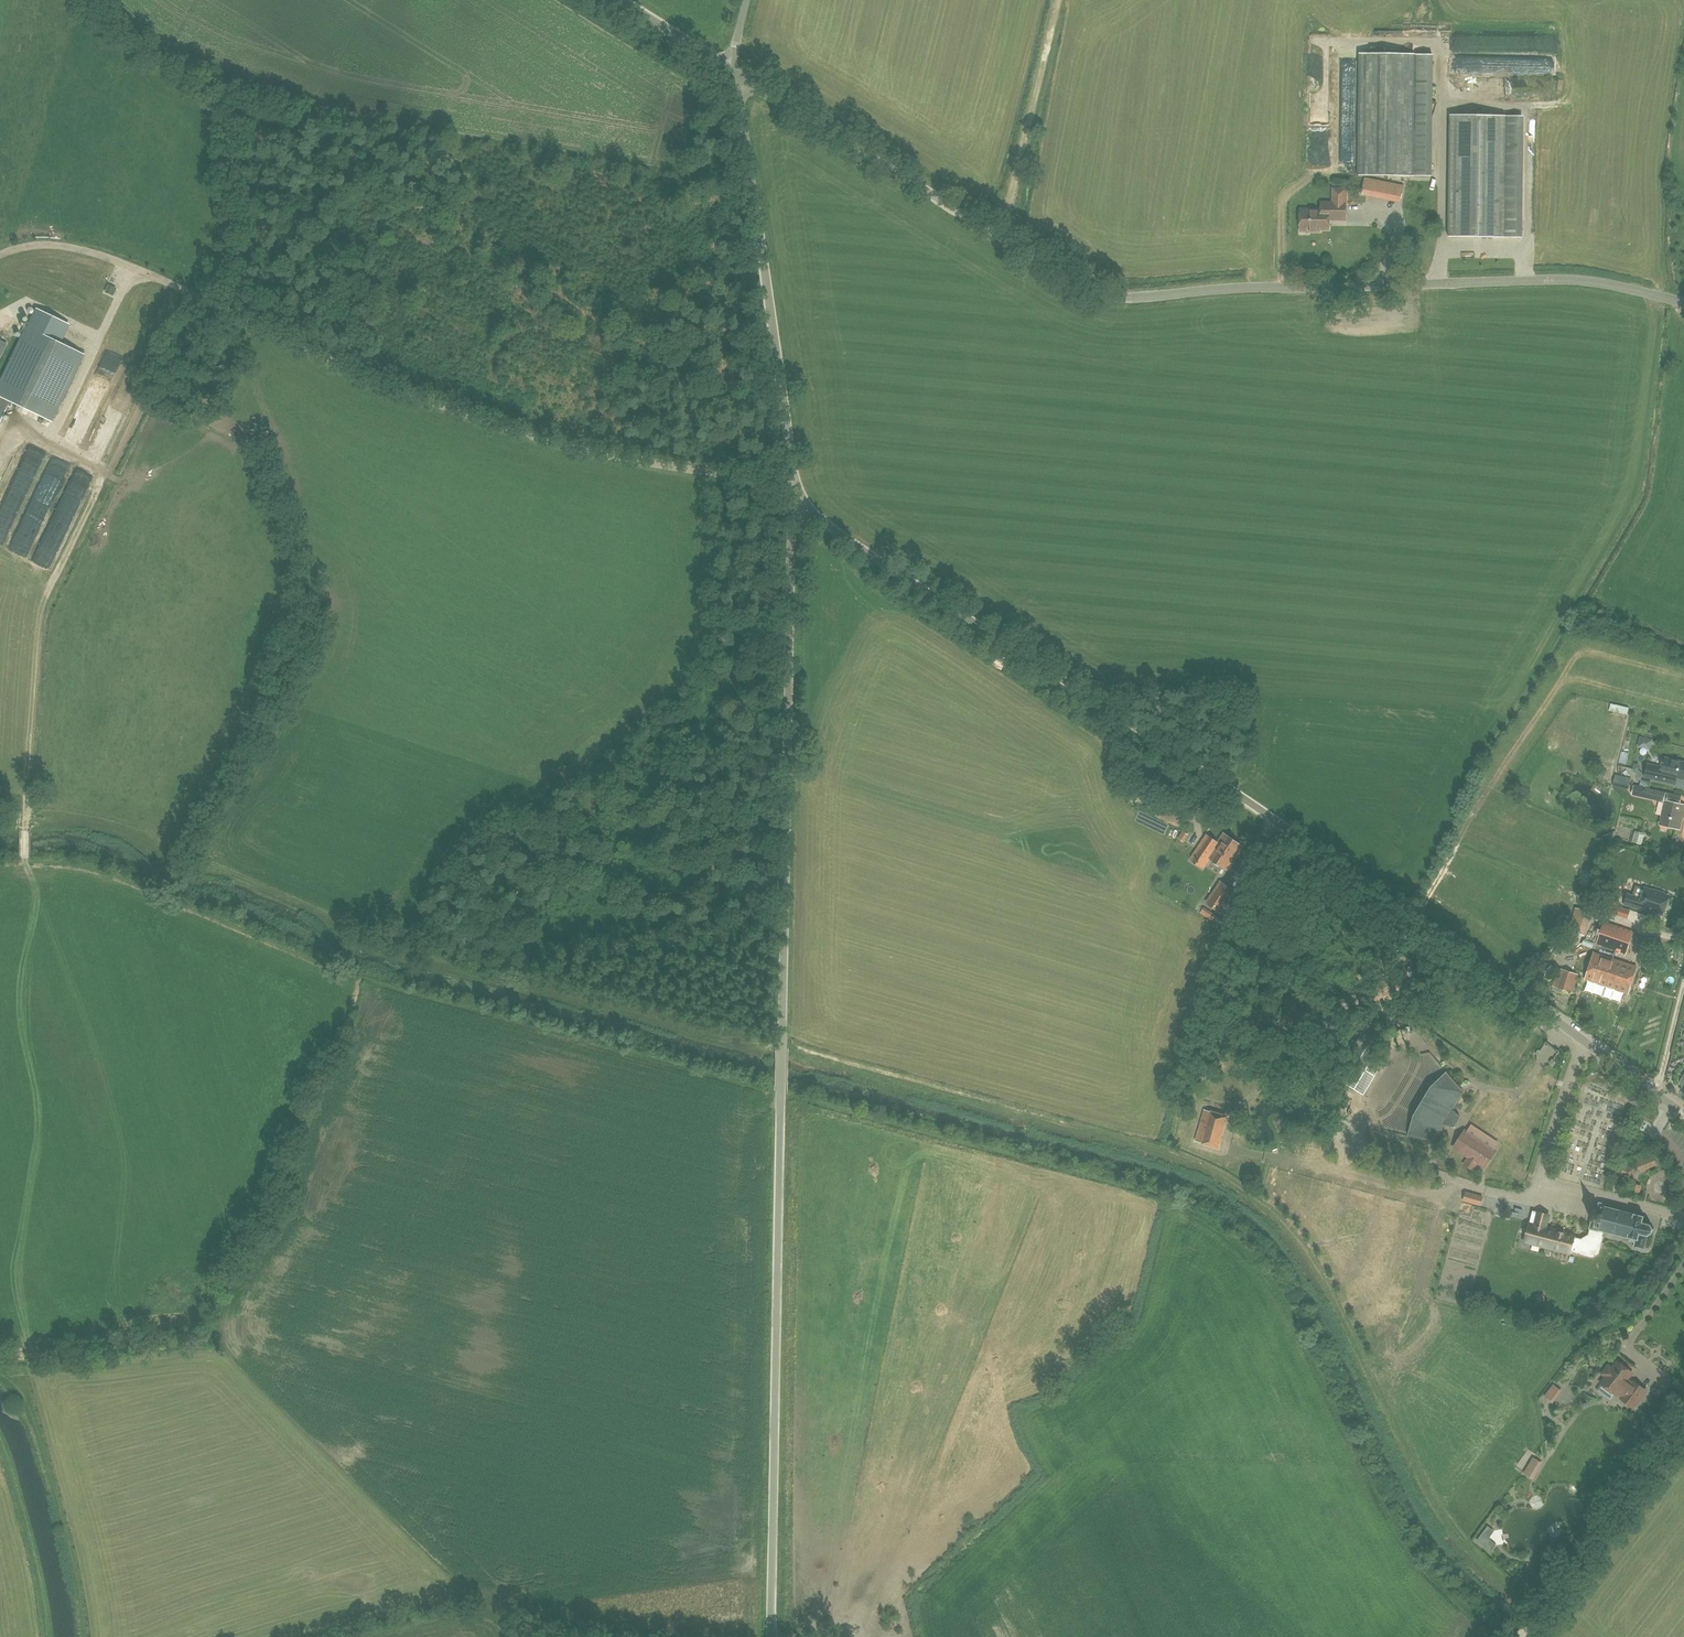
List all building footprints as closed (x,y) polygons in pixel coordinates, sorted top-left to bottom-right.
[(1358,54),(1356,176),(1432,177),(1433,55),(1358,54)] [(1521,237),(1522,115),(1450,114),(1449,236),(1521,237)] [(1400,198),(1403,185),(1365,177),(1362,191),(1400,198)] [(1332,187),(1332,201),(1322,201),(1322,208),(1301,208),(1300,230),(1320,230),(1320,228),(1329,228),(1329,219),(1330,219),(1346,219),(1346,202),(1346,187),(1332,187)] [(10,401),(51,421),(83,354),(59,342),(68,324),(36,309),(0,385),(0,421),(10,401)] [(1641,736),(1639,746),(1646,747),(1648,737),(1641,736)] [(1644,776),(1676,783),(1677,776),(1683,778),(1683,761),(1664,757),(1662,767),(1647,763),(1644,776)] [(1616,775),(1613,786),(1628,789),(1631,778),(1616,775)] [(1632,795),(1664,802),(1659,823),(1678,827),(1681,818),(1678,817),(1681,804),(1679,803),(1681,795),(1666,792),(1634,785),(1632,795)] [(1166,794),(1152,786),(1150,787),(1145,795),(1146,797),(1160,805),(1162,804),(1166,797),(1166,794)] [(1203,865),(1209,856),(1227,868),(1242,847),(1223,834),(1217,843),(1206,836),(1192,858),(1203,865)] [(1220,913),(1235,891),(1219,881),(1204,902),(1220,913)] [(1625,897),(1622,906),(1651,916),(1651,914),(1660,917),(1666,898),(1642,890),(1639,901),(1625,897)] [(1615,914),(1618,906),(1621,899),(1609,895),(1603,910),(1615,914)] [(1627,954),(1634,930),(1604,920),(1596,943),(1627,954)] [(1627,993),(1636,966),(1594,952),(1585,979),(1627,993)] [(1573,992),(1579,973),(1557,967),(1551,986),(1573,992)] [(1408,1135),(1434,1141),(1444,1123),(1454,1126),(1461,1116),(1454,1108),(1464,1091),(1446,1071),(1431,1086),(1414,1114),(1408,1135)] [(1634,1095),(1630,1101),(1637,1106),(1641,1100),(1634,1095)] [(1226,1120),(1204,1114),(1196,1140),(1218,1147),(1226,1120)] [(1484,1169),(1497,1150),(1464,1128),(1452,1147),(1467,1158),(1462,1165),(1472,1171),(1477,1164),(1484,1169)] [(1631,1137),(1621,1134),(1619,1142),(1629,1145),(1631,1137)] [(1466,1191),(1463,1201),(1480,1206),(1483,1196),(1466,1191)] [(1589,1230),(1590,1231),(1588,1237),(1582,1239),(1574,1237),(1570,1251),(1592,1257),(1598,1254),(1603,1236),(1602,1236),(1603,1231),(1608,1232),(1607,1234),(1608,1234),(1609,1233),(1613,1234),(1613,1235),(1614,1234),(1618,1235),(1618,1237),(1619,1237),(1619,1236),(1630,1238),(1629,1241),(1634,1243),(1633,1246),(1643,1249),(1647,1237),(1647,1236),(1651,1235),(1652,1235),(1651,1234),(1652,1230),(1653,1230),(1653,1229),(1652,1229),(1650,1226),(1651,1225),(1650,1225),(1642,1223),(1643,1218),(1645,1217),(1644,1216),(1643,1217),(1634,1214),(1635,1213),(1634,1213),(1633,1214),(1625,1212),(1625,1211),(1624,1210),(1624,1212),(1615,1209),(1615,1208),(1614,1209),(1605,1207),(1606,1204),(1599,1203),(1597,1209),(1596,1209),(1594,1210),(1591,1222),(1592,1222),(1589,1230)] [(1569,1253),(1570,1251),(1574,1237),(1574,1235),(1545,1227),(1548,1214),(1533,1210),(1524,1241),(1569,1253)] [(1600,1383),(1601,1384),(1596,1390),(1610,1400),(1615,1394),(1616,1395),(1617,1393),(1622,1396),(1620,1398),(1633,1408),(1646,1391),(1633,1381),(1628,1388),(1626,1385),(1626,1384),(1626,1381),(1632,1373),(1616,1361),(1612,1368),(1608,1365),(1601,1374),(1605,1377),(1600,1383)] [(1543,1463),(1533,1457),(1524,1473),(1534,1479),(1543,1463)] [(1494,1531),(1488,1526),(1477,1541),(1491,1552),(1496,1545),(1491,1541),(1490,1536),(1494,1531)]
